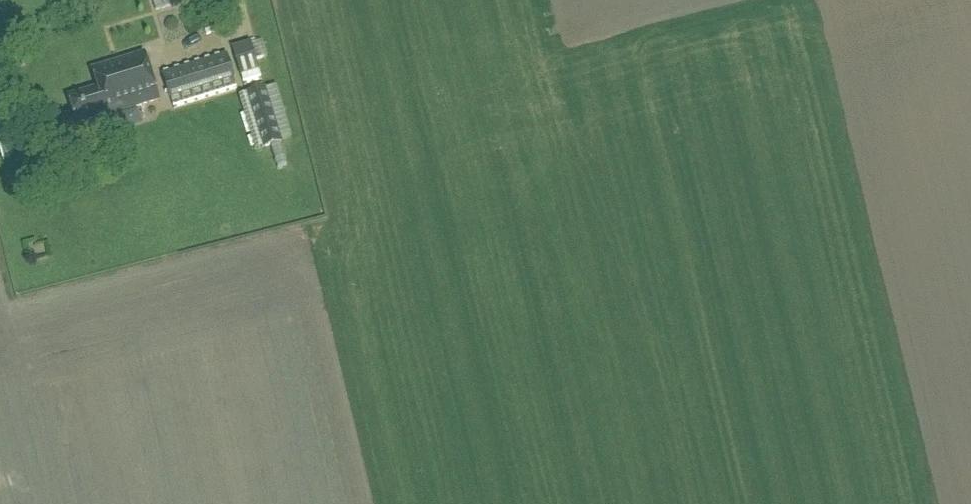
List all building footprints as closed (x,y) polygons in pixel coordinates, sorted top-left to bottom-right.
[(243,78),(263,73),(254,44),(235,49),(243,78)] [(109,128),(106,116),(156,102),(142,55),(91,70),(97,91),(68,99),(76,124),(87,120),(88,121),(91,133),(98,137),(105,135),(109,128)] [(171,101),(239,80),(231,56),(164,77),(171,101)] [(266,149),(284,144),(268,90),(251,96),(266,149)]
